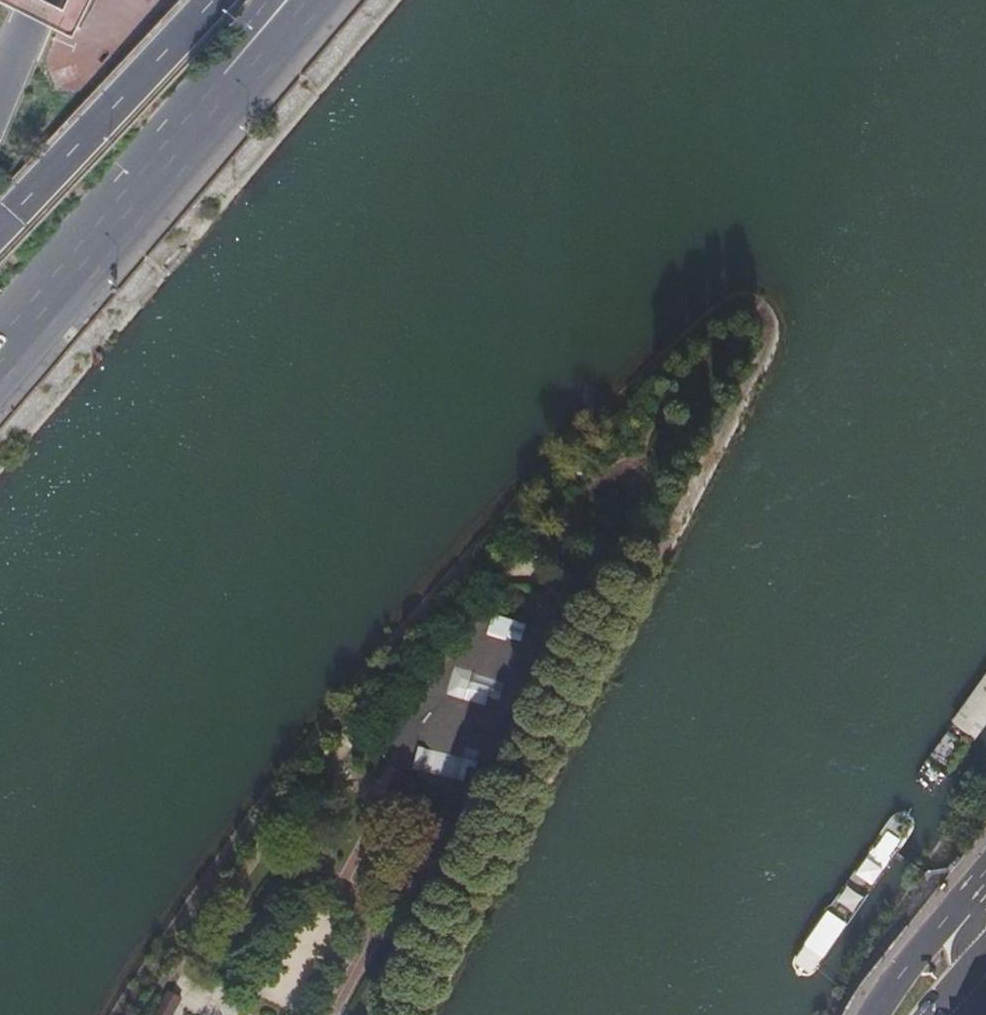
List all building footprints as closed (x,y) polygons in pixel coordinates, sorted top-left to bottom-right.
[(481,698),(480,688),(486,688),(486,671),(451,672),(452,699),(481,698)]
